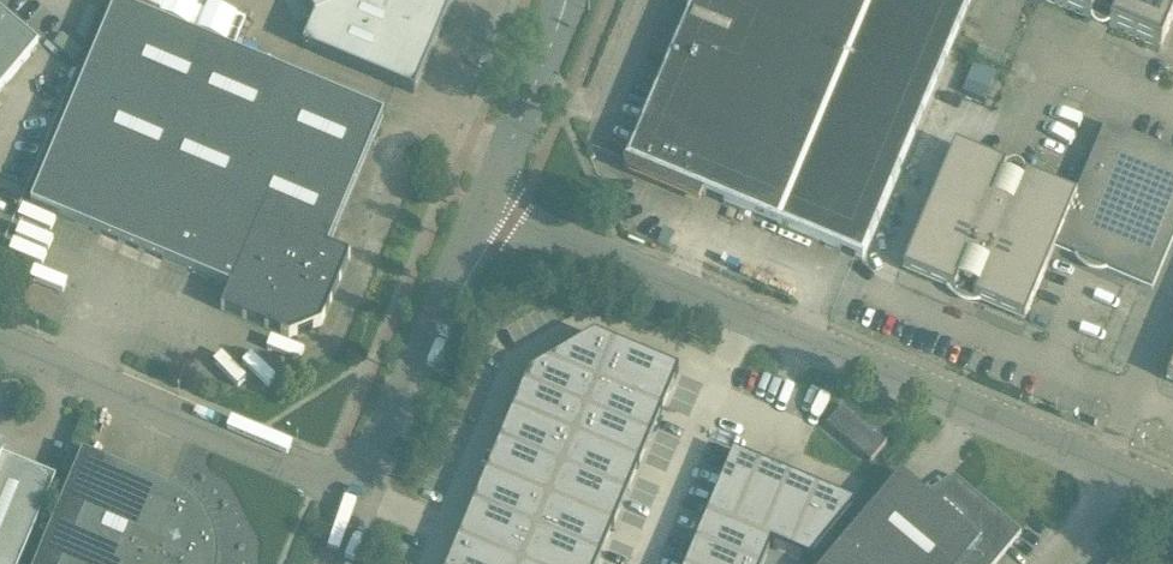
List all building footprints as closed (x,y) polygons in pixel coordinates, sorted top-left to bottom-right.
[(314,20),(302,49),(413,95),(453,0),(306,0),(314,20)] [(621,166),(622,169),(624,172),(628,175),(698,204),(701,195),(855,260),(862,263),(972,0),(693,0),(638,131),(635,129),(622,160),(621,166)] [(1172,19),(1172,0),(1041,0),(1090,20),(1093,12),(1112,20),(1108,28),(1160,50),(1172,19)] [(0,14),(0,92),(38,47),(0,14)] [(155,22),(144,47),(203,71),(213,46),(155,22)] [(213,46),(203,71),(233,84),(244,59),(213,46)] [(144,47),(134,71),(193,95),(203,71),(144,47)] [(984,105),(996,75),(974,66),(962,95),(984,105)] [(134,71),(123,98),(182,122),(193,95),(134,71)] [(203,71),(193,95),(223,108),(233,84),(203,71)] [(315,88),(303,117),(339,132),(351,104),(315,88)] [(193,95),(182,122),(212,135),(223,108),(193,95)] [(123,98),(112,125),(170,149),(182,122),(123,98)] [(351,104),(339,132),(391,154),(403,126),(383,117),(351,104)] [(303,117),(291,144),(328,159),(339,132),(303,117)] [(182,122),(170,149),(200,162),(212,135),(182,122)] [(112,125),(100,152),(159,176),(170,149),(112,125)] [(902,271),(905,272),(946,289),(953,292),(954,293),(954,291),(958,294),(962,295),(966,296),(971,296),(975,294),(972,300),(973,301),(1021,321),(1024,322),(1026,316),(1054,250),(1082,262),(1086,252),(1103,259),(1099,269),(1152,291),(1172,242),(1172,155),(1104,126),(1082,179),(1090,183),(1084,198),(1076,194),(1074,198),(1024,176),(1021,185),(1002,177),(1006,169),(954,147),(905,265),(902,271)] [(339,132),(328,159),(380,181),(391,154),(339,132)] [(291,144),(280,171),(316,186),(328,159),(291,144)] [(170,149),(159,176),(189,189),(200,162),(170,149)] [(100,152),(89,179),(148,203),(159,176),(100,152)] [(328,159),(316,186),(369,208),(380,181),(328,159)] [(280,171),(268,198),(305,213),(316,186),(280,171)] [(159,176),(148,203),(178,216),(189,189),(159,176)] [(89,179),(78,206),(136,230),(148,203),(89,179)] [(316,186),(305,213),(357,235),(369,208),(316,186)] [(268,198),(257,225),(294,240),(305,213),(268,198)] [(148,203),(136,230),(166,243),(178,216),(148,203)] [(78,206),(66,233),(125,257),(136,230),(78,206)] [(305,213),(294,240),(346,262),(357,235),(305,213)] [(257,225),(246,252),(282,267),(294,240),(257,225)] [(136,230),(125,257),(155,270),(166,243),(136,230)] [(294,240),(282,267),(334,289),(346,262),(294,240)] [(246,252),(234,279),(271,294),(282,267),(246,252)] [(55,260),(43,288),(102,312),(113,284),(55,260)] [(282,267),(271,294),(323,316),(334,289),(282,267)] [(230,290),(223,306),(260,321),(271,294),(234,279),(230,290)] [(113,284),(102,312),(132,325),(144,297),(113,284)] [(260,321),(256,329),(302,347),(312,343),(323,316),(271,294),(260,321)] [(220,312),(203,355),(245,372),(302,347),(256,329),(260,321),(223,306),(220,312)] [(594,337),(546,365),(598,387),(615,346),(594,337)] [(615,346),(598,387),(661,414),(678,373),(615,346)] [(528,376),(523,387),(586,414),(598,387),(546,365),(528,376)] [(523,387),(512,414),(575,440),(586,414),(523,387)] [(598,387),(586,414),(650,440),(661,414),(598,387)] [(886,444),(843,408),(826,427),(870,464),(886,444)] [(512,414),(499,445),(562,471),(575,440),(512,414)] [(586,414),(575,440),(639,467),(650,440),(586,414)] [(575,440),(562,471),(626,498),(639,467),(575,440)] [(499,445),(486,476),(549,502),(562,471),(499,445)] [(56,481),(2,459),(6,450),(0,448),(0,563),(21,563),(56,481)] [(732,455),(706,519),(734,531),(761,467),(732,455)] [(189,501),(171,491),(170,493),(82,456),(36,563),(217,563),(217,551),(212,532),(203,515),(189,501)] [(761,467),(734,531),(763,543),(790,479),(761,467)] [(562,471),(549,502),(613,529),(626,498),(562,471)] [(486,476),(472,506),(536,533),(549,502),(486,476)] [(1021,535),(953,478),(924,498),(899,478),(827,563),(996,563),(1021,535)] [(790,479),(763,543),(770,546),(792,555),(819,491),(790,479)] [(819,491),(792,555),(809,562),(856,507),(819,491)] [(549,502),(536,533),(600,560),(613,529),(549,502)] [(457,542),(510,563),(523,563),(536,533),(472,506),(457,542)] [(695,545),(739,563),(763,563),(770,546),(763,543),(734,531),(706,519),(695,545)] [(523,563),(598,563),(600,560),(536,533),(523,563)] [(448,563),(510,563),(457,542),(448,563)] [(687,563),(739,563),(695,545),(687,563)]
